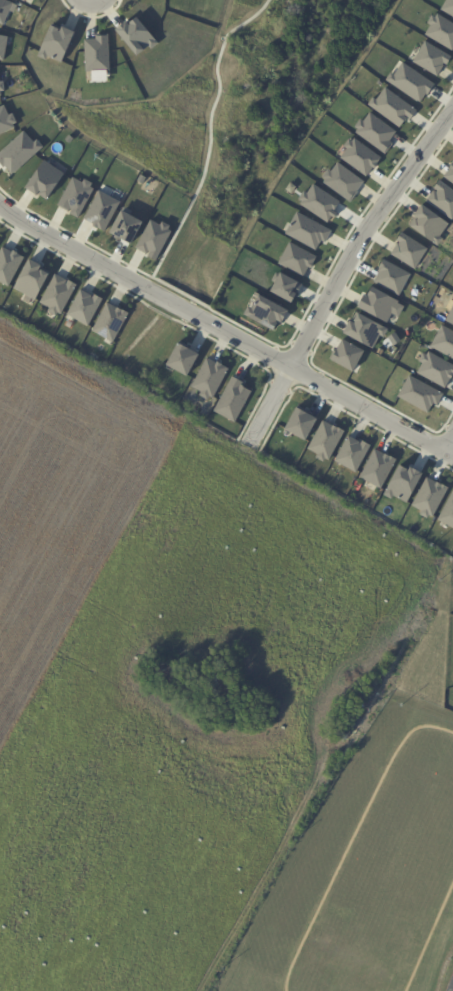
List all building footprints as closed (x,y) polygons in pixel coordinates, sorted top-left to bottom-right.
[(2,25),(0,24),(0,0),(5,0),(16,5),(13,12),(9,10),(2,25)] [(440,9),(446,0),(452,0),(452,17),(440,9)] [(437,13),(452,23),(452,49),(452,51),(424,34),(429,24),(427,23),(431,14),(435,16),(437,13)] [(128,22),(136,16),(158,43),(150,49),(148,46),(136,55),(114,29),(126,20),(128,22)] [(49,24),(59,29),(61,26),(74,32),(60,63),(46,56),(45,60),(35,56),(49,24)] [(94,34),(108,33),(109,72),(85,73),(83,39),(95,39),(94,34)] [(424,40),(451,56),(446,65),(444,64),(437,77),(412,61),(424,40)] [(402,62),(434,83),(426,95),(425,94),(420,103),(385,80),(390,72),(393,74),(402,62)] [(385,87),(416,109),(409,120),(406,118),(399,127),(367,104),(373,97),(376,99),(385,87)] [(14,127),(0,134),(0,106),(3,105),(8,114),(11,113),(16,122),(12,124),(14,127)] [(369,112),(396,131),(389,141),(392,143),(384,154),(354,132),(357,129),(354,127),(360,119),(362,120),(369,112)] [(2,167),(0,165),(0,151),(23,130),(33,141),(36,139),(42,146),(10,173),(4,166),(2,167)] [(348,138),(351,140),(353,137),(381,158),(374,168),(372,167),(365,177),(339,157),(346,148),(343,146),(348,138)] [(43,159),(63,173),(45,200),(36,193),(35,195),(24,187),(43,159)] [(442,176),(452,160),(452,184),(442,176)] [(337,161),(363,181),(349,202),(322,182),(325,179),(322,176),(328,169),(331,171),(337,161)] [(72,176),(81,181),(83,178),(92,183),(90,186),(93,188),(78,218),(69,213),(70,210),(57,203),(72,176)] [(439,179),(452,189),(452,218),(452,220),(424,199),(439,179)] [(312,183),(340,201),(334,211),(336,212),(333,217),(331,216),(327,223),(299,204),(312,183)] [(97,190),(119,201),(104,231),(92,225),(93,223),(83,218),(97,190)] [(421,204),(448,223),(440,236),(442,238),(437,245),(409,225),(415,217),(413,215),(421,204)] [(120,210),(142,221),(130,243),(108,232),(120,210)] [(296,211),(331,230),(325,242),(321,240),(316,251),(284,233),(296,211)] [(159,224),(161,221),(169,225),(168,228),(170,230),(154,260),(147,256),(148,254),(135,248),(150,219),(159,224)] [(401,232),(427,248),(414,269),(390,253),(398,241),(396,240),(401,232)] [(289,241),(316,256),(311,266),(309,264),(303,276),(277,263),(289,241)] [(7,286),(0,282),(0,250),(2,246),(23,257),(7,286)] [(28,258),(41,265),(39,268),(48,273),(34,299),(12,288),(28,258)] [(383,259),(410,273),(399,295),(373,281),(379,268),(378,267),(383,259)] [(280,272),(302,283),(291,303),(269,291),(280,272)] [(54,273),(75,284),(60,314),(57,312),(55,316),(46,311),(48,308),(38,302),(54,273)] [(372,286),(398,301),(397,302),(403,306),(398,317),(391,313),(386,323),(356,307),(363,293),(367,295),(372,286)] [(79,289),(92,295),(93,294),(102,299),(87,326),(65,314),(79,289)] [(243,314),(273,330),(278,320),(281,322),(288,310),(257,293),(253,303),(250,301),(243,314)] [(450,299),(452,300),(452,325),(444,320),(450,309),(446,307),(450,299)] [(106,302),(128,313),(112,343),(90,331),(106,302)] [(357,312),(387,329),(383,337),(379,335),(372,349),(342,333),(349,320),(353,322),(357,312)] [(441,324),(452,330),(452,359),(430,346),(441,324)] [(342,338),(364,350),(353,372),(330,359),(342,338)] [(176,342),(198,354),(186,376),(164,365),(176,342)] [(427,351),(452,365),(452,374),(445,388),(416,372),(421,362),(418,361),(422,352),(426,354),(427,351)] [(206,357),(215,362),(216,361),(229,367),(212,398),(208,396),(207,399),(198,395),(200,392),(190,386),(206,357)] [(409,374),(443,393),(437,405),(433,403),(428,413),(396,396),(409,374)] [(231,375),(243,382),(241,384),(252,390),(234,422),(212,411),(231,375)] [(296,406),(317,418),(305,440),(283,429),(296,406)] [(322,420),(344,431),(328,460),(325,459),(323,462),(314,457),(316,453),(306,448),(322,420)] [(347,435),(360,442),(361,440),(370,445),(355,472),(333,460),(347,435)] [(374,448),(396,460),(380,489),(358,476),(374,448)] [(399,464),(408,469),(410,466),(423,473),(406,502),(393,495),(391,499),(382,494),(399,464)] [(426,476),(448,487),(431,517),(428,516),(427,518),(419,514),(421,511),(410,504),(426,476)] [(452,490),(452,491),(452,529),(436,519),(452,490)]
